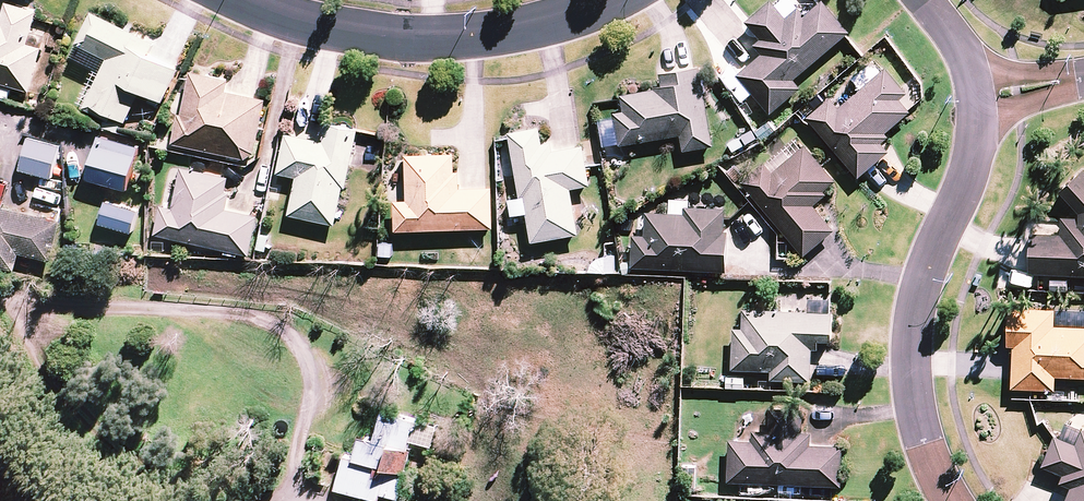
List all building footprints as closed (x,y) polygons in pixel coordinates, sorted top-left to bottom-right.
[(850,30),(825,0),(821,0),(819,2),(806,13),(799,5),(786,15),(775,2),(773,0),(768,0),(745,19),(760,37),(754,43),(762,52),(737,73),(771,112),(801,86),(794,78),(845,34),(850,30)] [(29,94),(42,50),(28,46),(36,20),(37,13),(6,4),(1,21),(0,21),(0,86),(29,94)] [(149,58),(155,46),(91,14),(75,46),(106,61),(81,109),(108,123),(110,117),(125,124),(140,94),(161,104),(178,72),(149,58)] [(615,118),(620,143),(680,133),(683,149),(714,143),(700,64),(660,71),(662,85),(620,92),(623,109),(614,110),(615,118)] [(831,96),(808,115),(859,176),(890,150),(882,140),(889,135),(886,131),(911,110),(901,97),(908,91),(887,65),(839,105),(831,96)] [(177,116),(171,146),(245,161),(255,156),(266,102),(226,94),(228,82),(190,74),(181,116),(177,116)] [(349,187),(362,129),(331,123),(327,141),(288,133),(280,173),(299,177),(291,215),(338,225),(346,187),(349,187)] [(540,124),(509,129),(520,196),(523,195),(531,240),(579,232),(571,187),(591,184),(583,143),(553,148),(551,139),(543,140),(540,124)] [(90,179),(131,190),(143,146),(101,135),(90,178),(90,179)] [(22,170),(53,178),(62,146),(31,137),(22,170)] [(741,180),(805,254),(836,228),(814,203),(827,192),(824,188),(836,178),(805,142),(773,170),(765,161),(741,180)] [(394,199),(395,229),(494,226),(492,186),(460,187),(459,170),(455,170),(454,151),(405,153),(407,199),(394,199)] [(162,204),(156,235),(252,255),(261,216),(229,209),(233,192),(228,191),(231,177),(183,167),(174,207),(162,204)] [(1061,188),(1080,209),(1080,216),(1062,216),(1061,232),(1031,231),(1029,271),(1083,273),(1083,167),(1061,188)] [(102,223),(135,233),(142,210),(108,201),(102,223)] [(65,220),(0,205),(0,266),(18,270),(23,253),(55,260),(65,220)] [(633,233),(631,265),(727,269),(728,229),(725,229),(726,206),(685,205),(685,212),(646,210),(645,233),(633,233)] [(1083,376),(1083,325),(1055,323),(1056,307),(1010,305),(1008,344),(1014,345),(1012,387),(1031,388),(1055,389),(1056,375),(1083,376)] [(834,310),(744,307),(743,326),(734,326),(732,368),(771,369),(771,378),(811,379),(813,348),(819,348),(819,339),(832,339),(834,310)] [(729,438),(728,480),(842,485),(843,444),(811,443),(812,430),(803,430),(804,407),(770,406),(769,428),(753,428),(752,439),(729,438)] [(414,423),(381,414),(373,443),(358,439),(352,460),(343,458),(333,491),(369,500),(377,500),(378,496),(396,500),(403,500),(409,478),(400,476),(414,423)] [(1083,427),(1077,442),(1055,433),(1054,435),(1042,465),(1064,474),(1061,481),(1072,486),(1066,500),(1083,500),(1083,427)]
